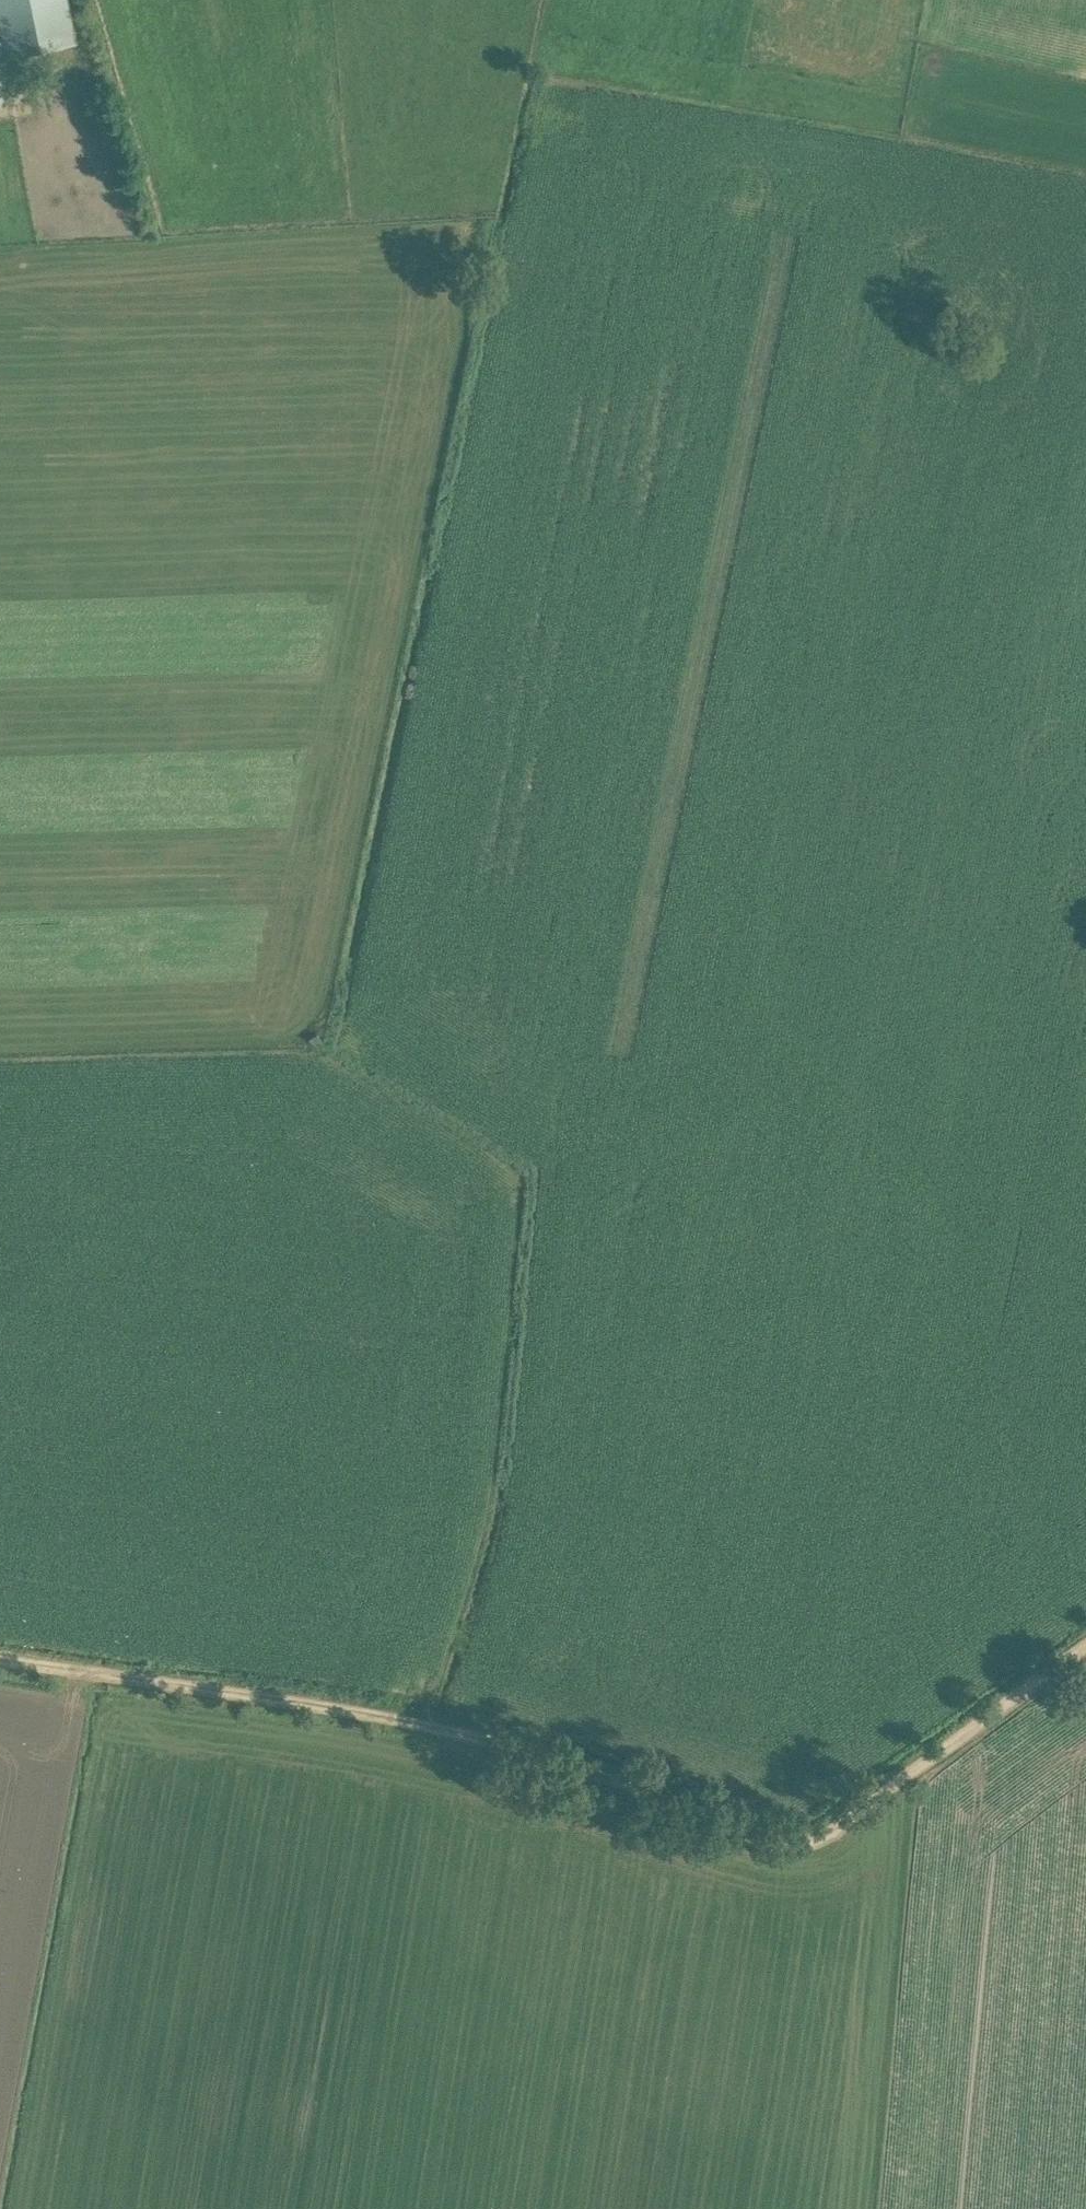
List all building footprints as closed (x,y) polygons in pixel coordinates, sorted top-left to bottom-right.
[(13,99),(4,57),(77,42),(68,0),(0,0),(0,102),(13,99)]
